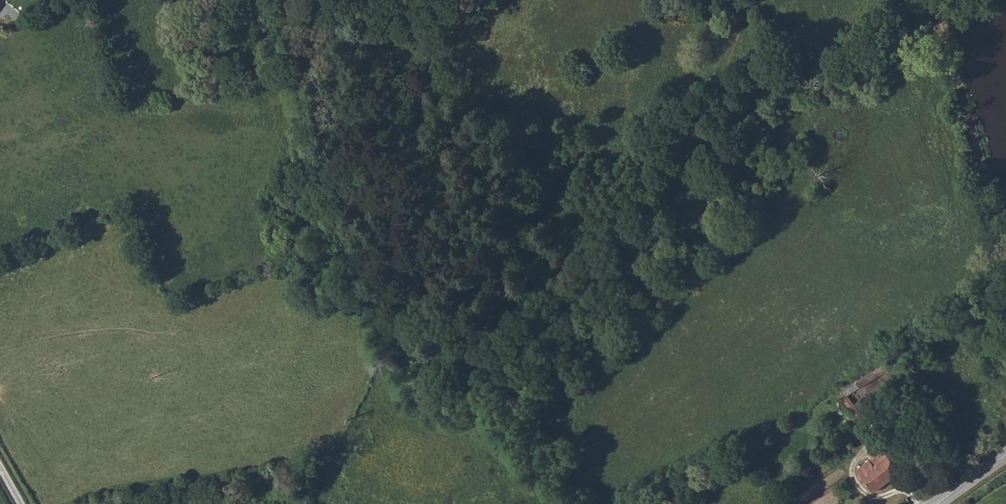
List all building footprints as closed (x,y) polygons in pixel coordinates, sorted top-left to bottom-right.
[(227,1),(231,10),(240,5),(238,0),(229,0),(227,1)] [(841,392),(853,410),(891,387),(879,368),(841,392)] [(884,454),(871,463),(873,467),(887,458),(884,454)] [(899,475),(887,458),(873,467),(871,463),(857,472),(871,493),(899,475)]
